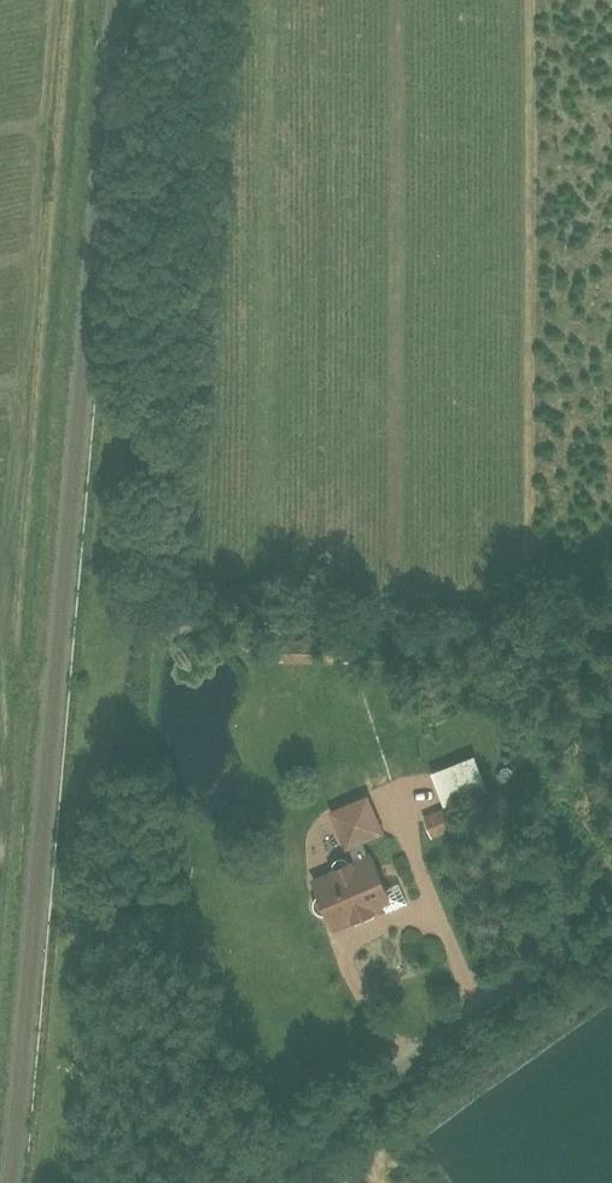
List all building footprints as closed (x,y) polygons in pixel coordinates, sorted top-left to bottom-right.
[(434,770),(448,804),(492,786),(478,752),(434,770)] [(377,791),(340,806),(357,845),(393,830),(377,791)] [(456,805),(431,814),(438,833),(463,824),(456,805)] [(381,853),(321,879),(342,929),(403,902),(381,853)]
